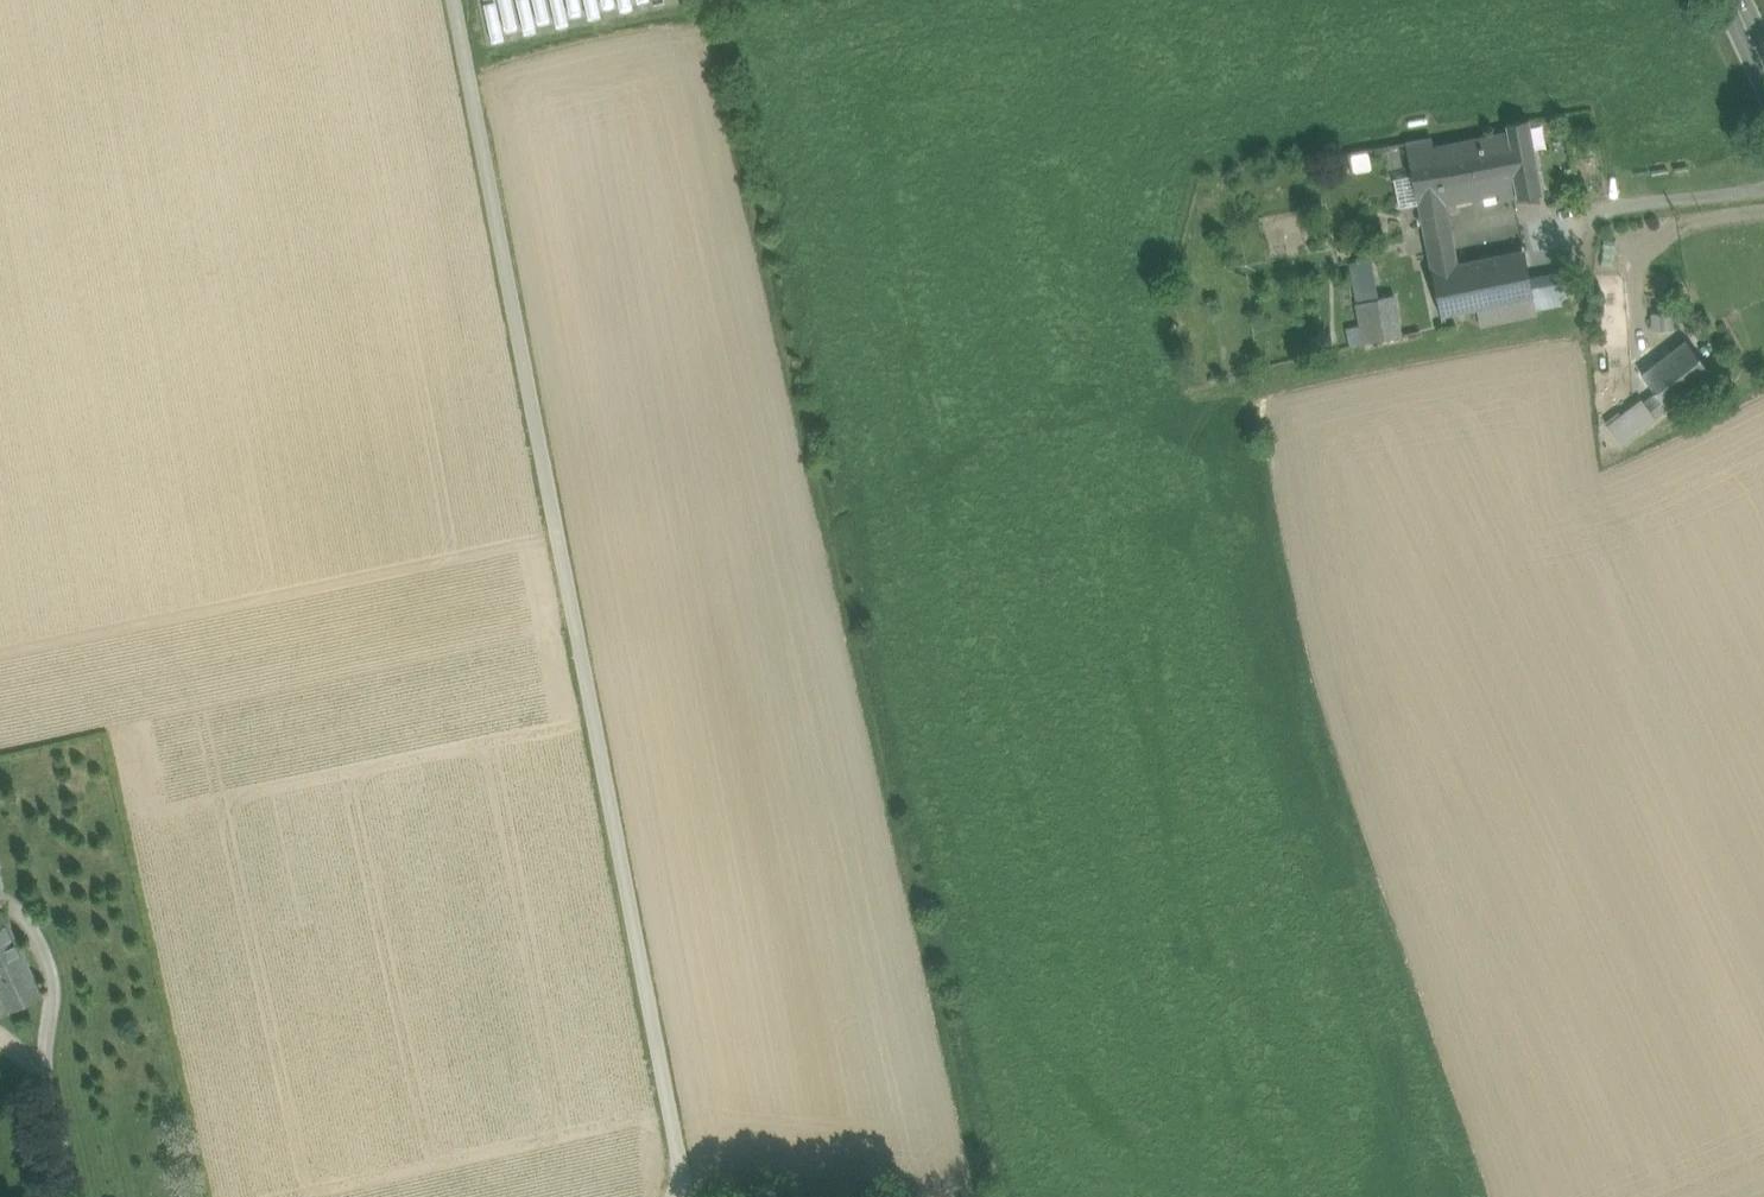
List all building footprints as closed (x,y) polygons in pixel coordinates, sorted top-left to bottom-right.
[(1527,122),(1508,125),(1510,132),(1522,196),(1541,193),(1527,122)] [(1522,196),(1510,132),(1435,147),(1432,137),(1406,143),(1412,172),(1418,203),(1426,239),(1452,233),(1447,203),(1504,192),(1506,200),(1522,196)] [(1418,203),(1412,172),(1394,177),(1401,206),(1418,203)] [(1458,264),(1452,233),(1426,239),(1431,269),(1458,264)] [(1525,251),(1458,264),(1431,269),(1441,316),(1485,307),(1488,325),(1537,316),(1537,311),(1531,280),(1525,251)] [(1367,344),(1402,338),(1394,296),(1378,299),(1370,257),(1350,261),(1363,326),(1367,344)] [(1566,272),(1531,280),(1537,311),(1572,305),(1566,272)] [(1367,344),(1363,326),(1347,329),(1351,349),(1367,344)] [(1655,393),(1667,408),(1714,373),(1689,342),(1643,377),(1655,393)] [(1667,408),(1655,393),(1611,426),(1621,441),(1667,408)] [(42,995),(5,917),(0,919),(0,1015),(42,995)]
